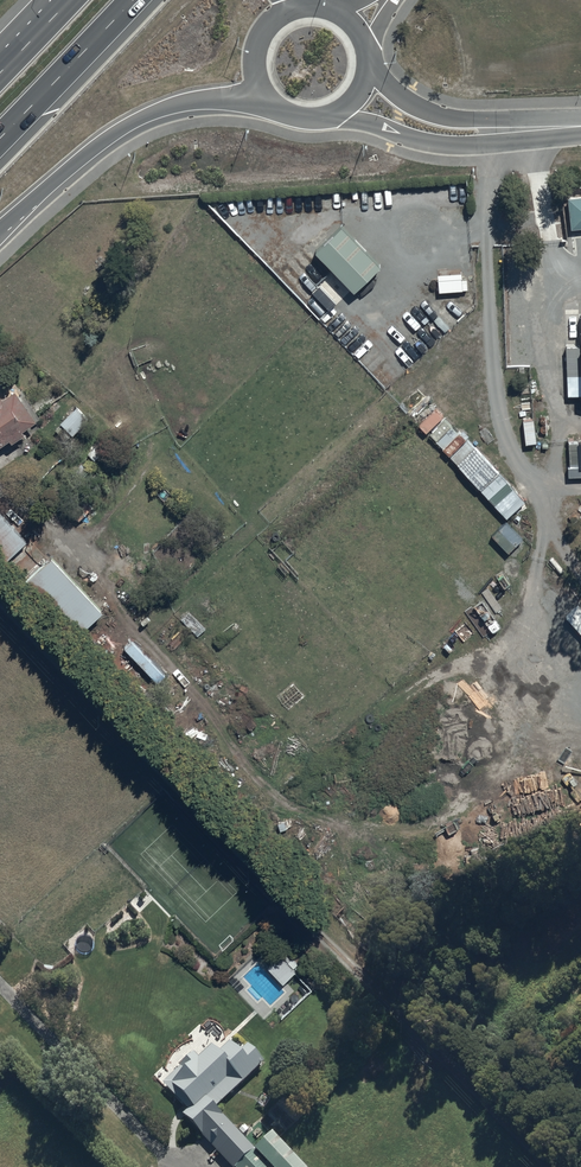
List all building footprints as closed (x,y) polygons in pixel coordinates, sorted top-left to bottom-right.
[(380,266),(341,226),(315,252),(335,273),(321,287),(320,286),(312,293),(329,311),(352,290),(354,291),(380,266)] [(467,290),(467,281),(462,281),(462,269),(438,270),(438,280),(439,280),(439,292),(463,291),(463,290),(467,290)] [(568,397),(580,396),(580,347),(566,347),(568,397)] [(11,438),(14,443),(26,434),(24,431),(39,420),(17,390),(4,399),(0,393),(0,446),(11,438)] [(89,419),(74,405),(59,420),(61,422),(54,429),(66,441),(73,435),(74,436),(89,419)] [(567,444),(570,478),(580,477),(580,443),(567,444)] [(27,542),(0,513),(0,538),(15,554),(27,542)] [(104,612),(53,558),(26,583),(78,637),(104,612)] [(280,956),(267,968),(283,984),(295,972),(293,970),(299,964),(287,952),(282,958),(280,956)] [(201,1028),(146,1074),(176,1110),(232,1063),(201,1028)] [(197,1104),(180,1119),(221,1166),(251,1166),(197,1104)] [(253,1128),(237,1145),(258,1166),(291,1166),(253,1128)]
